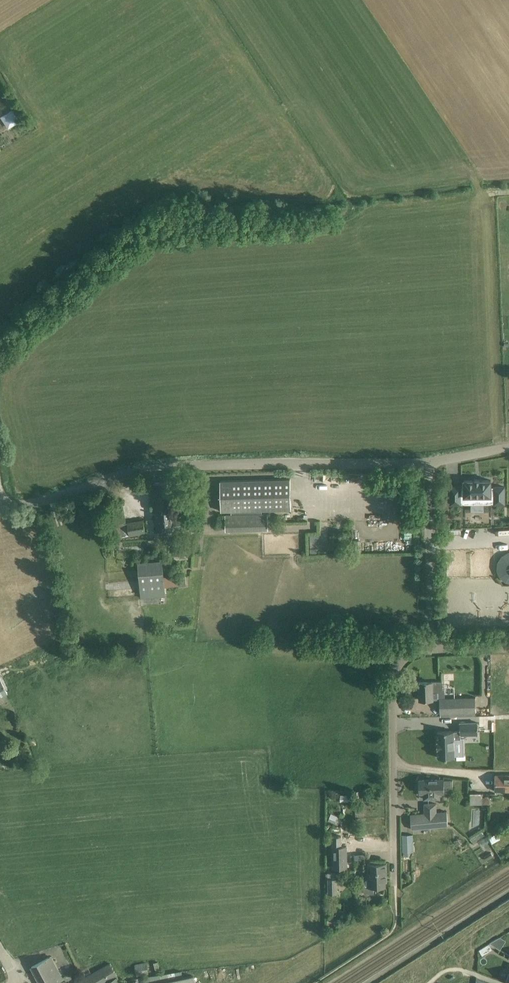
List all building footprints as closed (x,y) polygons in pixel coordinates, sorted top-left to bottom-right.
[(12,110),(0,117),(8,129),(19,122),(12,110)] [(290,479),(220,481),(221,511),(231,511),(231,514),(225,514),(225,530),(268,529),(268,513),(261,513),(261,510),(291,509),(290,479)] [(451,487),(450,487),(450,488),(451,488),(451,503),(451,504),(461,504),(464,504),(491,504),(491,503),(494,503),(494,504),(504,504),(505,504),(505,503),(504,503),(504,487),(495,487),(494,487),(491,487),(491,482),(491,481),(491,480),(490,480),(481,480),(474,480),(465,480),(464,480),(464,481),(464,482),(464,488),(461,488),(461,487),(460,487),(451,487)] [(154,493),(157,531),(184,529),(184,527),(183,517),(181,517),(180,510),(174,511),(172,481),(153,483),(154,493)] [(137,521),(108,526),(110,538),(145,533),(143,520),(137,521)] [(508,582),(508,554),(496,556),(502,583),(508,582)] [(185,575),(164,577),(164,578),(164,585),(164,587),(186,585),(185,575)] [(442,682),(419,682),(419,700),(429,700),(433,700),(440,699),(445,698),(445,689),(442,689),(442,682)] [(445,698),(440,699),(440,713),(475,712),(475,698),(445,698)] [(480,731),(496,730),(495,714),(480,715),(480,731)] [(454,731),(437,731),(438,741),(437,741),(437,748),(438,748),(438,749),(438,758),(454,757),(454,739),(461,739),(460,735),(478,735),(477,722),(459,723),(460,729),(460,731),(459,731),(455,731),(454,731)] [(465,746),(456,746),(456,759),(465,759),(465,746)] [(496,776),(495,790),(508,791),(508,776),(496,776)] [(444,779),(419,780),(419,793),(425,793),(425,796),(424,796),(424,799),(440,799),(440,793),(444,792),(453,792),(452,780),(444,780),(444,779)] [(482,804),(482,793),(470,793),(470,804),(482,804)] [(437,812),(436,804),(425,804),(425,814),(411,815),(412,829),(448,826),(447,811),(437,812)] [(410,852),(410,834),(402,835),(402,852),(410,852)] [(498,834),(484,840),(486,845),(500,839),(498,834)] [(347,868),(347,846),(333,846),(333,868),(347,868)] [(491,852),(484,857),(486,861),(493,856),(491,852)] [(374,894),(373,887),(386,887),(385,872),(387,872),(387,863),(368,863),(368,879),(363,879),(364,894),(374,894)] [(337,894),(337,878),(327,879),(327,894),(337,894)] [(501,948),(505,939),(497,935),(493,944),(501,948)] [(32,967),(40,982),(60,982),(59,981),(63,979),(51,956),(32,967)] [(137,976),(149,973),(146,962),(134,965),(137,976)] [(76,982),(104,982),(117,975),(110,963),(83,979),(81,975),(75,979),(77,982),(76,982)] [(193,970),(172,982),(202,982),(193,970)]
